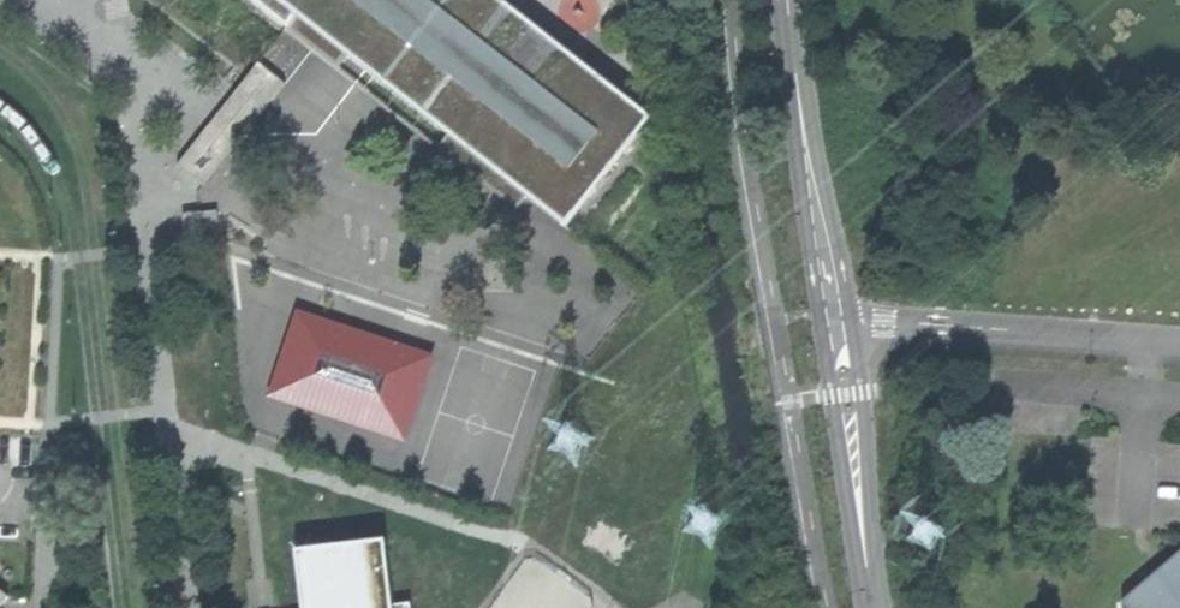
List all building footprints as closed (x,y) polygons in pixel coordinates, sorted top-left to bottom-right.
[(287,30),(301,13),(571,222),(652,117),(507,0),(249,0),(287,30)] [(406,440),(434,357),(300,316),(272,397),(406,440)] [(387,542),(297,552),(304,607),(394,607),(394,606),(387,542)] [(1125,600),(1123,606),(1124,607),(1179,607),(1179,553),(1125,600)] [(11,597),(0,588),(0,607),(1,607),(11,597)]
